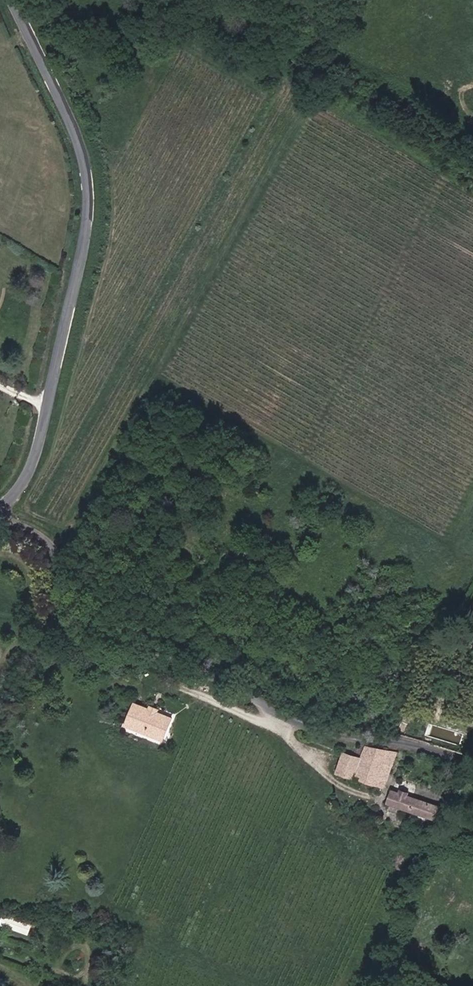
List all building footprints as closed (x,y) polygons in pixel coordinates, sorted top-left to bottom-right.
[(174,718),(137,701),(127,722),(164,740),(174,718)] [(385,787),(397,753),(368,743),(363,758),(345,752),(338,771),(385,787)] [(394,788),(389,802),(433,818),(438,804),(394,788)] [(0,923),(30,932),(33,923),(3,914),(0,923)]
